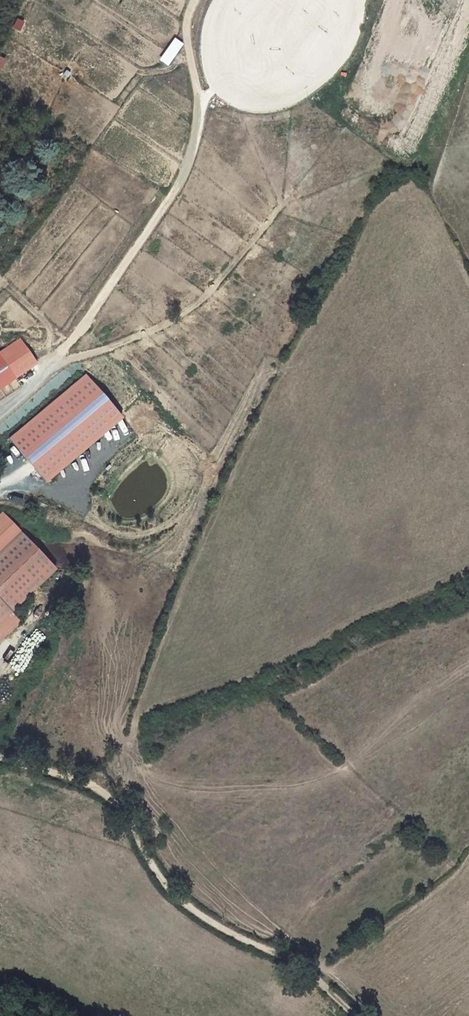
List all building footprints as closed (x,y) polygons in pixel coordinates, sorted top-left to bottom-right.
[(25,650),(18,638),(72,608),(47,563),(0,589),(0,664),(25,650)]
